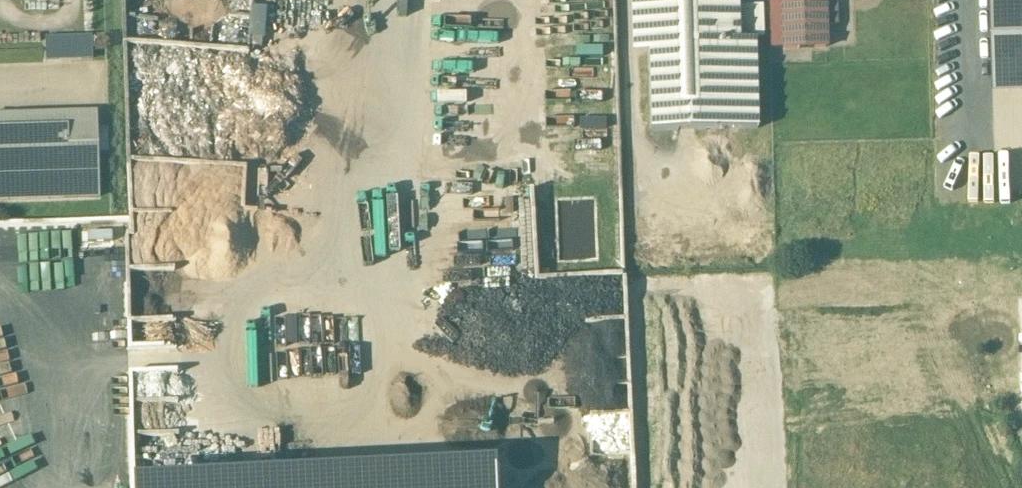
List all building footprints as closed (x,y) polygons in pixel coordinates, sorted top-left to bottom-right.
[(650,132),(757,129),(754,40),(740,41),(738,0),(646,0),(650,132)] [(784,50),(826,49),(824,0),(782,0),(784,50)] [(995,96),(1021,96),(1021,0),(992,0),(995,96)] [(254,35),(268,35),(269,6),(254,6),(254,35)] [(99,197),(96,161),(68,163),(66,127),(0,130),(0,200),(99,197)]
